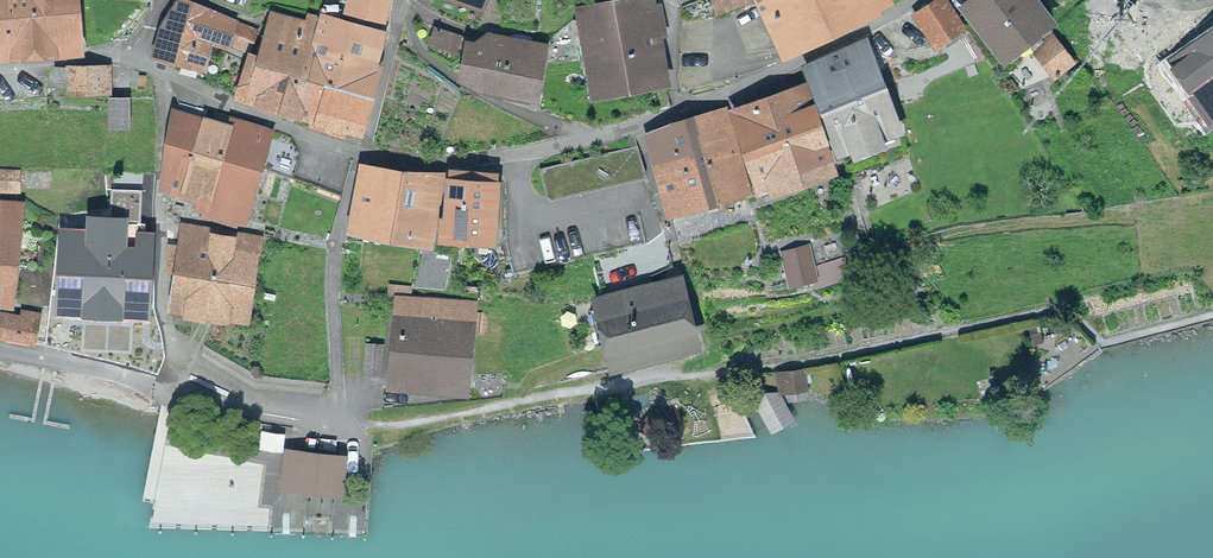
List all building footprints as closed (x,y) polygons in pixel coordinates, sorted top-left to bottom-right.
[(72,49),(70,0),(0,0),(0,53),(72,49)] [(351,8),(365,12),(368,0),(353,0),(351,8)] [(365,13),(381,17),(386,0),(368,0),(365,13)] [(580,10),(594,90),(659,78),(651,31),(661,29),(657,6),(647,7),(646,0),(635,0),(580,10)] [(748,1),(747,0),(716,0),(720,11),(748,1)] [(788,48),(887,0),(765,0),(788,48)] [(948,0),(938,0),(919,12),(937,39),(963,22),(948,0)] [(968,8),(1004,54),(1046,21),(1029,0),(978,0),(968,8)] [(163,24),(154,51),(199,66),(208,39),(224,44),(232,20),(180,1),(172,26),(163,24)] [(304,70),(364,89),(380,37),(336,23),(339,12),(324,7),(320,19),(317,30),(304,70)] [(275,18),(263,57),(304,70),(317,30),(320,19),(309,15),(306,27),(275,18)] [(1211,15),(1200,23),(1188,32),(1212,65),(1212,18),(1211,15)] [(244,48),(251,29),(235,23),(228,42),(244,48)] [(453,51),(458,34),(437,27),(431,44),(453,51)] [(1053,38),(1037,51),(1055,73),(1071,60),(1053,38)] [(533,92),(537,46),(483,41),(479,48),(471,48),(469,74),(489,78),(486,94),(520,97),(520,91),(533,92)] [(861,44),(808,64),(840,151),(893,132),(861,44)] [(353,122),(364,89),(304,70),(263,57),(261,62),(251,59),(240,93),(314,116),(311,125),(336,133),(340,118),(353,122)] [(107,67),(53,67),(53,82),(72,82),(72,91),(106,91),(107,67)] [(1197,78),(1212,101),(1212,67),(1197,78)] [(1212,109),(1212,101),(1197,78),(1188,85),(1183,78),(1162,93),(1187,127),(1212,109)] [(804,88),(733,111),(759,187),(829,162),(804,88)] [(128,98),(109,98),(110,127),(128,127),(128,98)] [(718,113),(694,119),(714,194),(749,185),(741,156),(730,159),(718,113)] [(240,217),(259,138),(180,118),(163,185),(203,195),(200,207),(240,217)] [(714,194),(694,119),(649,131),(669,206),(714,194)] [(386,233),(428,240),(437,187),(439,173),(407,171),(405,182),(402,181),(395,180),(386,233)] [(494,176),(450,172),(444,232),(488,236),(494,176)] [(356,228),(386,233),(395,180),(365,175),(356,228)] [(0,205),(0,227),(11,228),(13,206),(0,205)] [(89,247),(63,245),(58,295),(82,296),(81,307),(144,310),(148,224),(91,215),(89,247)] [(260,249),(262,235),(185,225),(182,247),(170,245),(166,268),(179,270),(174,307),(244,316),(253,248),(260,249)] [(9,260),(11,228),(0,227),(0,259),(9,260)] [(807,246),(783,252),(791,283),(814,277),(816,283),(845,276),(841,260),(813,267),(807,246)] [(4,296),(9,260),(0,259),(0,295),(4,296)] [(615,359),(690,340),(676,286),(612,302),(610,294),(600,296),(615,359)] [(457,384),(463,312),(401,307),(396,379),(457,384)] [(39,312),(21,309),(20,317),(3,314),(0,329),(0,337),(33,343),(39,312)] [(487,313),(471,312),(469,328),(486,330),(487,313)] [(384,344),(365,342),(363,374),(381,376),(384,344)] [(805,386),(803,370),(778,373),(780,389),(805,386)] [(790,417),(776,392),(754,397),(771,427),(790,417)] [(290,458),(287,482),(334,487),(336,462),(290,458)]
